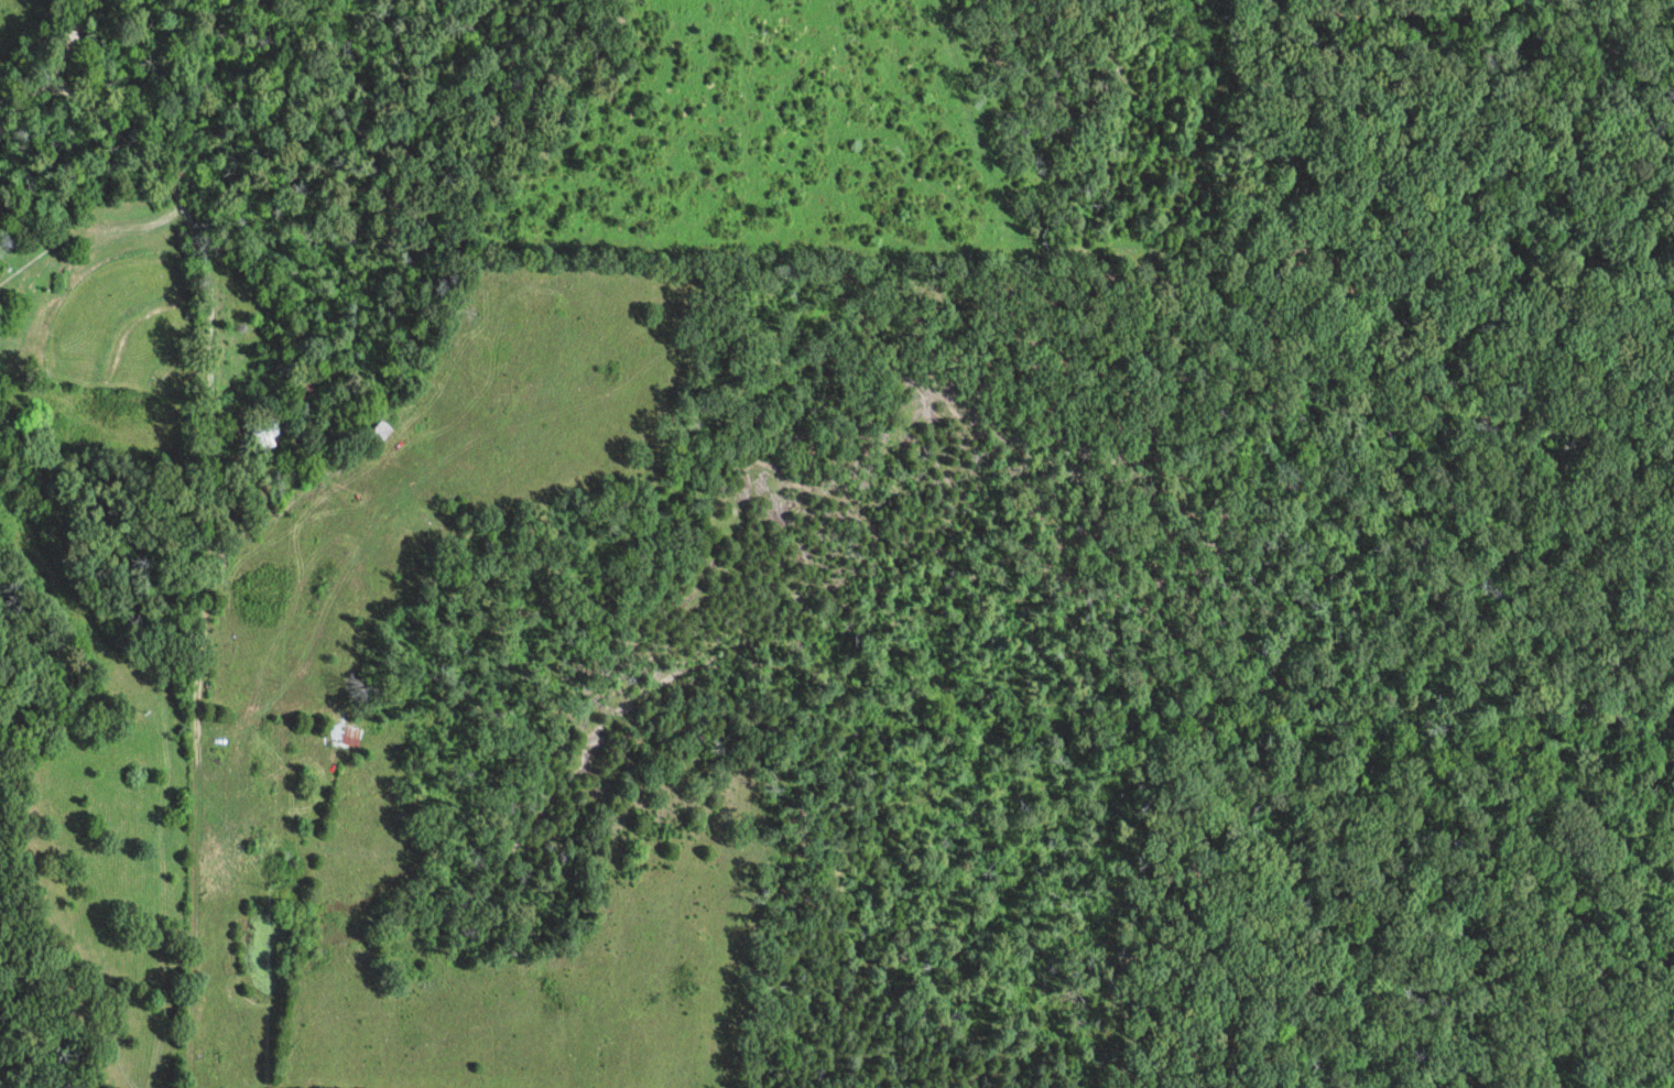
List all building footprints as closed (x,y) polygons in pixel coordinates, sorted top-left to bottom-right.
[(272,440),(280,435),(273,422),(251,434),(261,454),(276,447),(272,440)] [(365,438),(376,448),(391,432),(380,422),(365,438)] [(347,729),(326,728),(324,746),(346,747),(347,729)]
